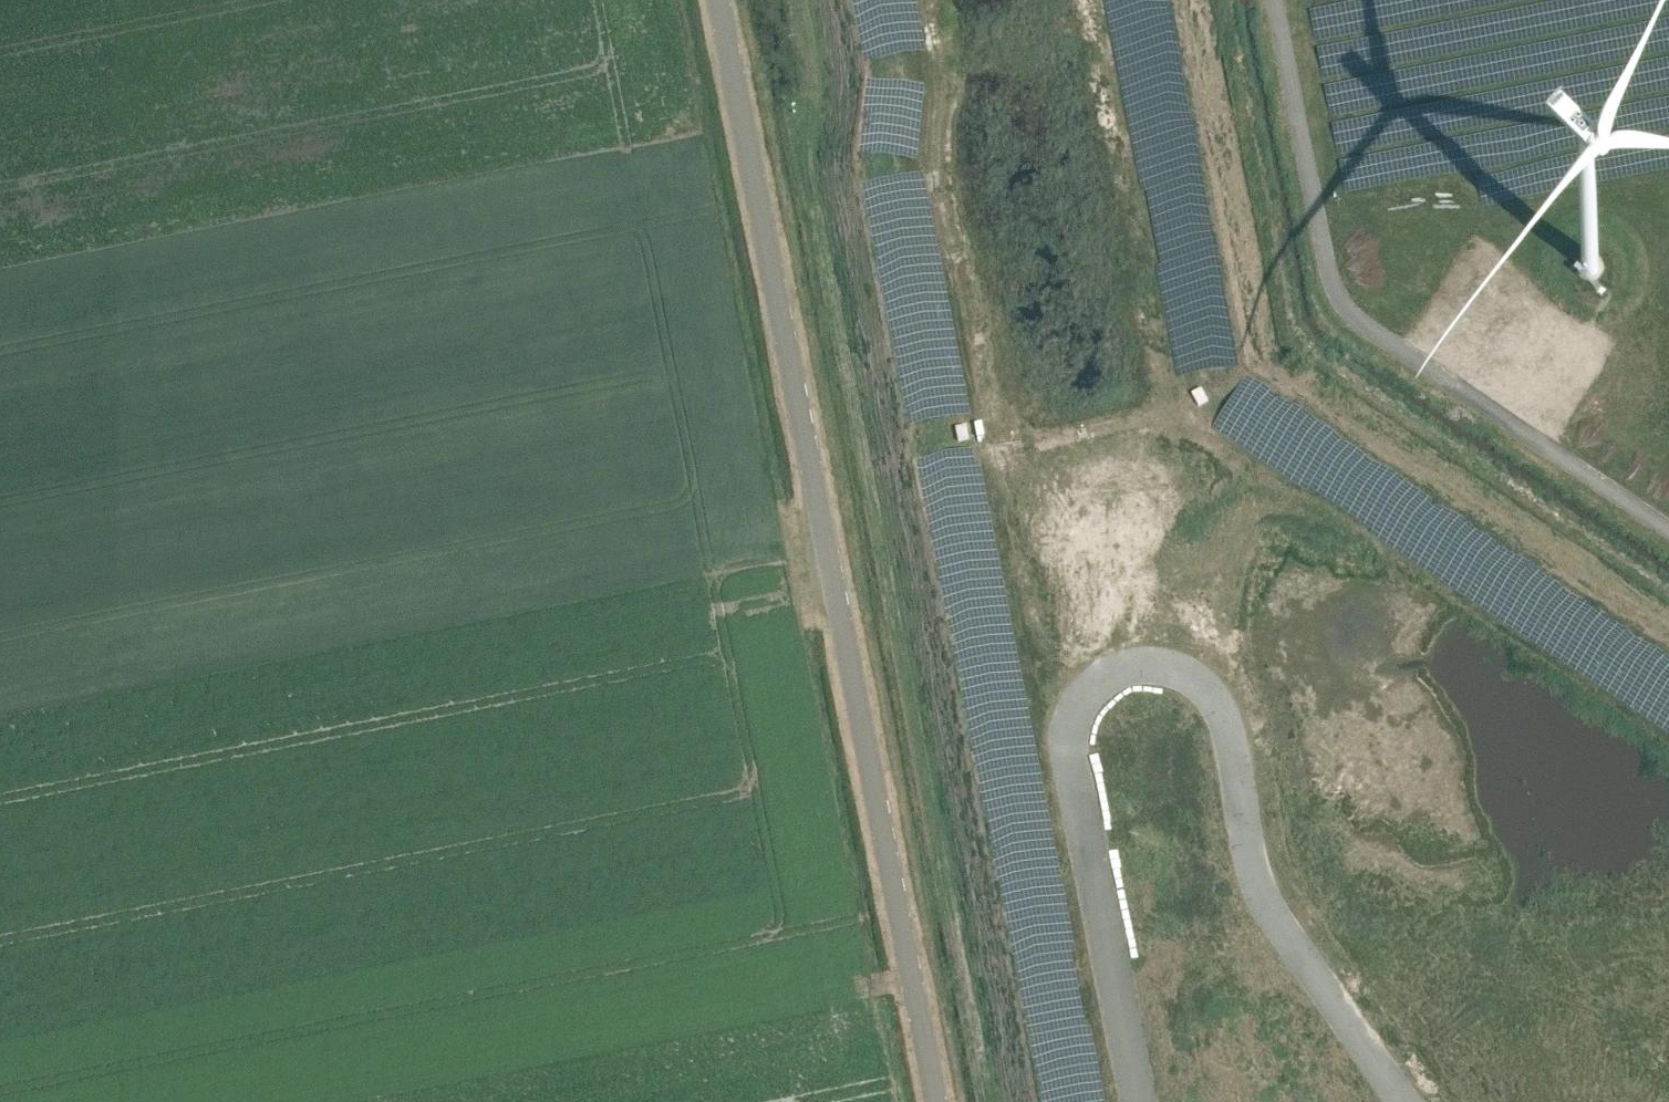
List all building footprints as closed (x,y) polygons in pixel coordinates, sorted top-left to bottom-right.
[(1581,271),(1581,272),(1581,273),(1582,274),(1582,275),(1582,276),(1583,277),(1584,278),(1584,279),(1585,279),(1585,280),(1586,280),(1587,280),(1587,281),(1588,281),(1589,281),(1590,281),(1591,281),(1592,281),(1593,281),(1594,280),(1595,280),(1596,280),(1596,279),(1597,279),(1597,278),(1598,277),(1599,276),(1599,275),(1599,274),(1599,273),(1599,272),(1599,271),(1599,270),(1599,269),(1599,268),(1598,268),(1598,267),(1597,266),(1596,265),(1595,264),(1594,264),(1593,264),(1592,263),(1591,263),(1590,263),(1589,263),(1588,264),(1587,264),(1586,264),(1585,265),(1584,266),(1584,267),(1583,267),(1583,268),(1582,268),(1582,269),(1582,270),(1582,271),(1581,271)]
